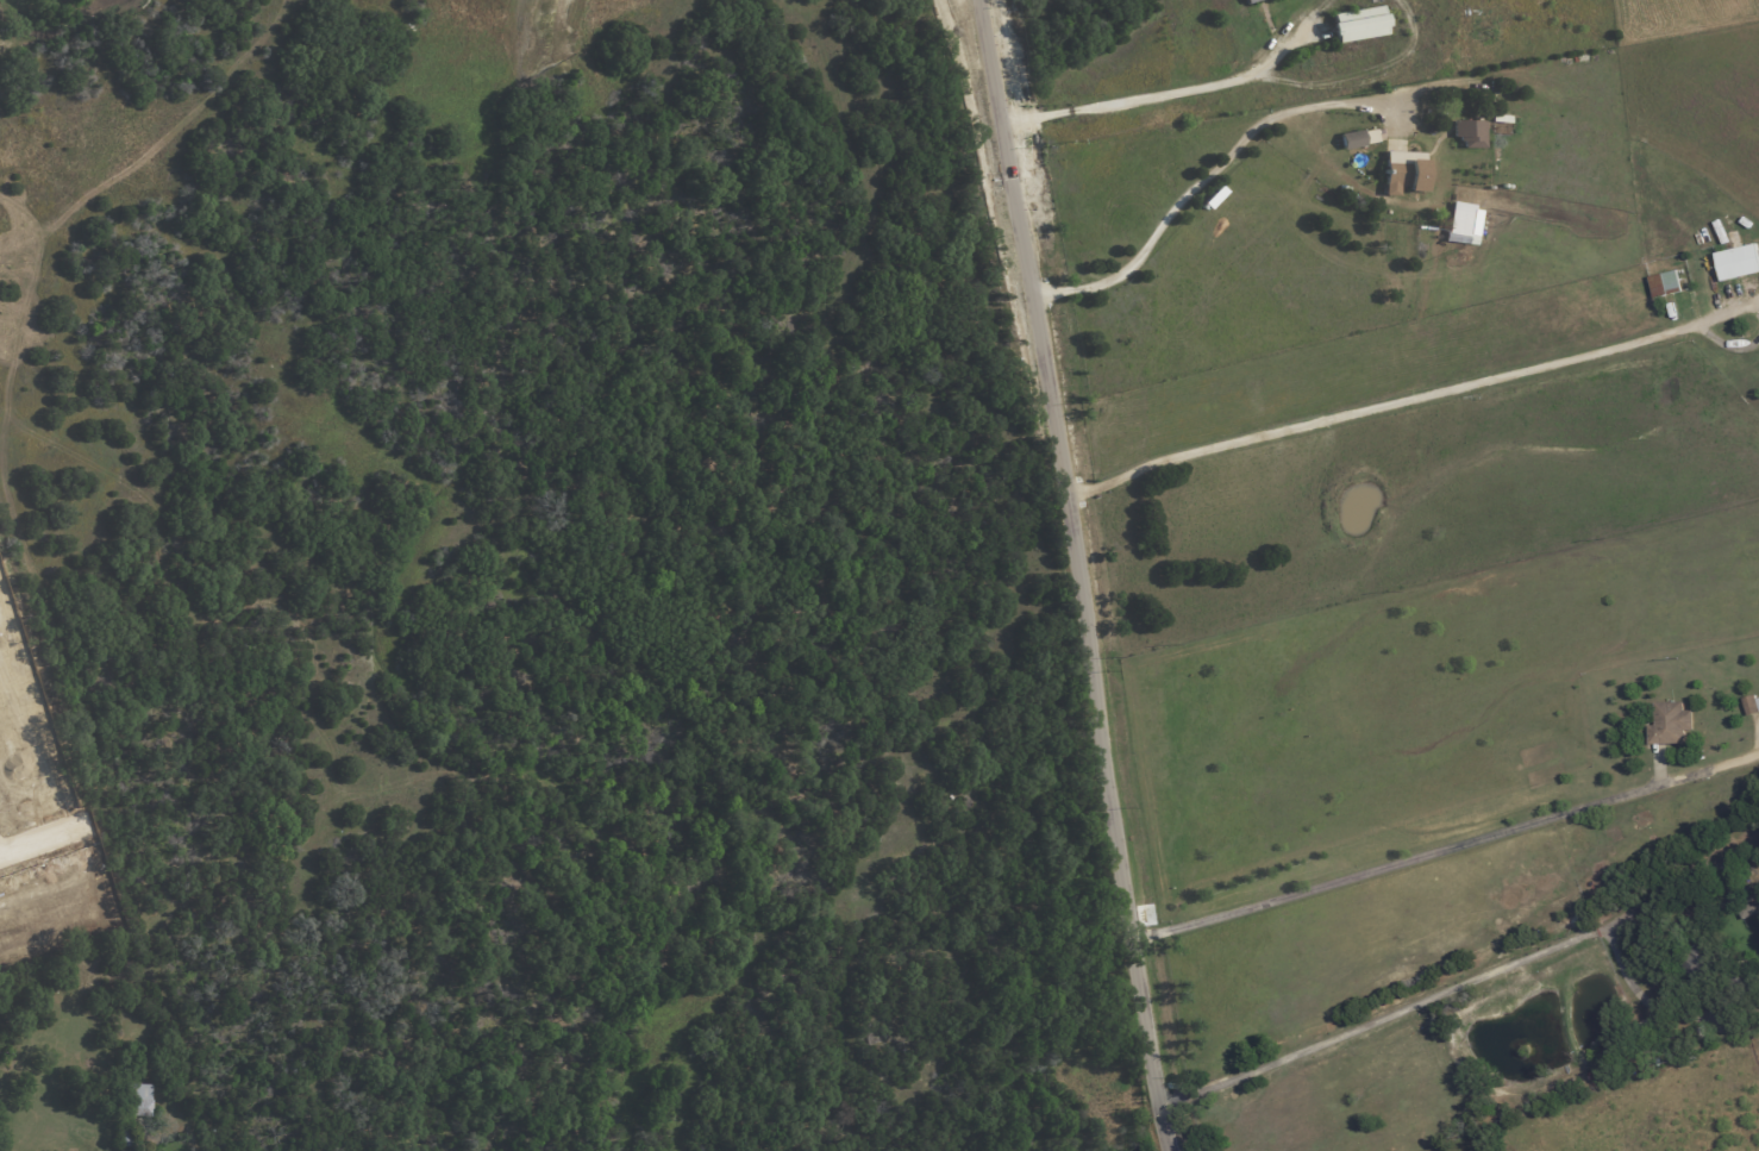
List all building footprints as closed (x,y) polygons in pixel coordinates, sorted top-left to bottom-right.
[(1333,43),(1387,35),(1383,6),(1329,14),(1333,43)] [(1485,121),(1453,121),(1453,139),(1463,139),(1463,148),(1485,148),(1485,121)] [(1339,134),(1343,150),(1365,146),(1362,130),(1339,134)] [(1426,187),(1427,153),(1385,152),(1384,196),(1397,196),(1398,186),(1426,187)] [(1476,246),(1482,208),(1451,203),(1445,241),(1476,246)] [(1758,274),(1758,252),(1758,245),(1717,252),(1721,280),(1758,274)] [(1683,292),(1678,270),(1649,277),(1654,298),(1683,292)] [(1684,702),(1655,703),(1656,725),(1648,726),(1649,745),(1685,744),(1685,730),(1693,729),(1692,711),(1684,711),(1684,702)] [(150,1085),(131,1085),(130,1116),(150,1117),(150,1085)]
